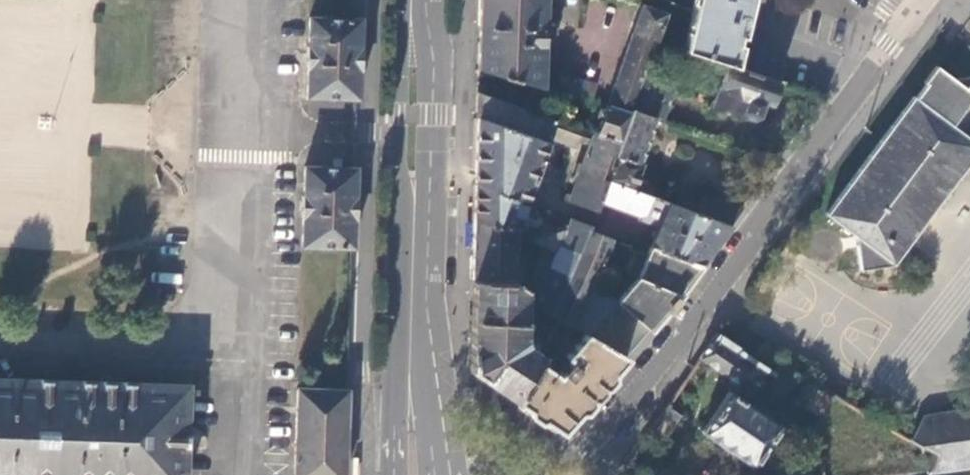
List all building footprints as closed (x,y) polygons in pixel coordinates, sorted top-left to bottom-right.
[(478,69),(540,88),(540,86),(541,53),(545,53),(545,47),(542,47),(543,0),(480,0),(479,28),(478,69)] [(734,68),(738,51),(751,0),(695,0),(684,51),(727,66),(734,68)] [(643,7),(608,106),(632,113),(645,75),(667,16),(643,7)] [(303,96),(357,99),(358,69),(359,69),(360,47),(359,47),(359,21),(305,18),(303,96)] [(727,66),(711,108),(741,119),(741,118),(753,122),(761,103),(767,106),(778,83),(734,68),(727,66)] [(961,86),(936,67),(924,84),(926,85),(915,99),(913,99),(824,216),(853,238),(857,271),(891,267),(969,160),(969,85),(961,86)] [(562,75),(557,91),(591,101),(596,85),(562,75)] [(632,113),(655,121),(662,124),(676,86),(645,75),(632,113)] [(475,163),(474,188),(529,206),(526,202),(548,140),(575,149),(580,140),(591,143),(570,201),(597,211),(601,199),(608,180),(621,143),(598,135),(477,93),(476,135),(475,163)] [(608,106),(598,135),(621,143),(632,113),(608,106)] [(608,180),(634,190),(642,166),(638,165),(655,121),(632,113),(621,143),(608,180)] [(298,246),(352,248),(352,218),(354,218),(355,197),(354,197),(354,170),(300,168),(298,246)] [(648,205),(657,208),(660,200),(634,190),(608,180),(601,199),(644,215),(648,205)] [(474,206),(473,222),(513,232),(533,240),(539,222),(541,216),(536,215),(529,206),(474,188),(474,206)] [(684,194),(680,208),(730,227),(741,211),(714,200),(684,194)] [(660,200),(657,208),(666,212),(659,228),(651,248),(701,266),(715,248),(730,227),(680,208),(660,200)] [(644,215),(642,221),(659,228),(666,212),(657,208),(648,205),(644,215)] [(472,252),(471,279),(512,281),(513,232),(473,222),(472,252)] [(537,308),(553,317),(590,231),(591,228),(575,222),(570,232),(539,222),(533,240),(557,249),(533,306),(537,308)] [(559,320),(573,328),(601,262),(629,273),(639,250),(590,231),(553,317),(559,320)] [(637,276),(587,335),(625,357),(644,336),(666,310),(680,295),(701,266),(651,248),(639,277),(637,276)] [(468,370),(514,402),(535,363),(539,356),(523,347),(521,342),(522,288),(512,281),(471,279),(470,324),(468,370)] [(529,338),(545,347),(559,320),(553,317),(537,308),(524,331),(529,338)] [(535,363),(514,402),(558,433),(600,386),(625,357),(587,335),(582,333),(563,356),(568,361),(555,377),(535,363)] [(751,395),(766,372),(742,356),(714,338),(698,360),(751,395)] [(184,385),(0,378),(0,474),(180,474),(184,385)] [(347,390),(293,388),(291,474),(344,474),(347,390)] [(701,434),(750,468),(777,428),(728,395),(701,434)] [(681,418),(665,408),(651,429),(667,440),(681,418)] [(924,421),(907,443),(933,459),(930,471),(969,466),(969,414),(924,421)]
